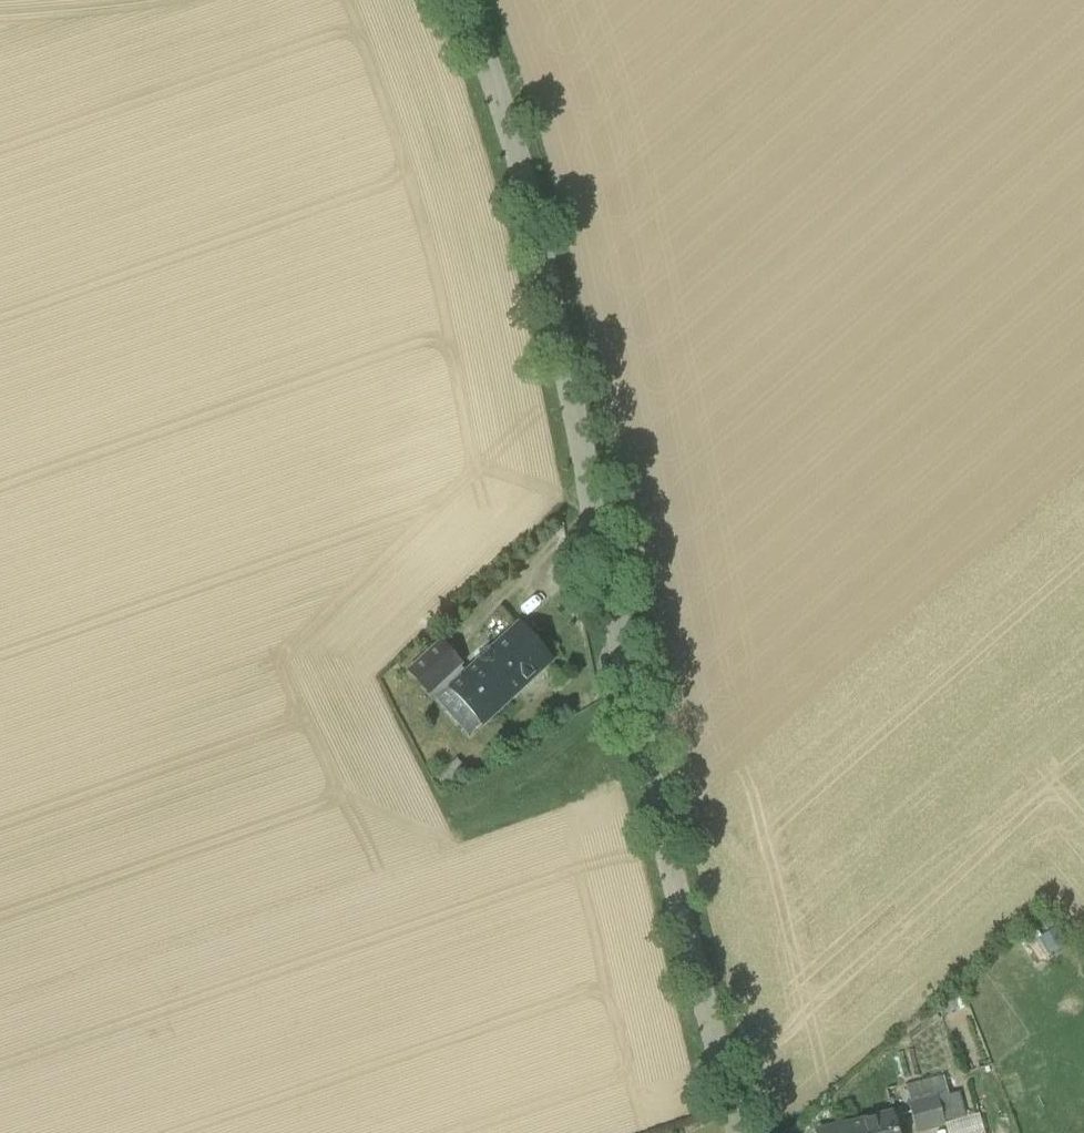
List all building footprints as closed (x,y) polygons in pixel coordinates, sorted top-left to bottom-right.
[(467,676),(453,690),(470,709),(483,724),(550,662),(519,628),(467,676)] [(441,646),(412,673),(438,703),(453,690),(467,676),(441,646)] [(470,709),(453,690),(438,703),(456,722),(470,709)] [(909,1087),(914,1106),(938,1099),(949,1096),(944,1078),(909,1087)] [(910,1107),(917,1132),(945,1126),(938,1099),(914,1106),(910,1107)] [(845,1128),(844,1126),(817,1132),(818,1132),(898,1132),(893,1115),(845,1128)]
